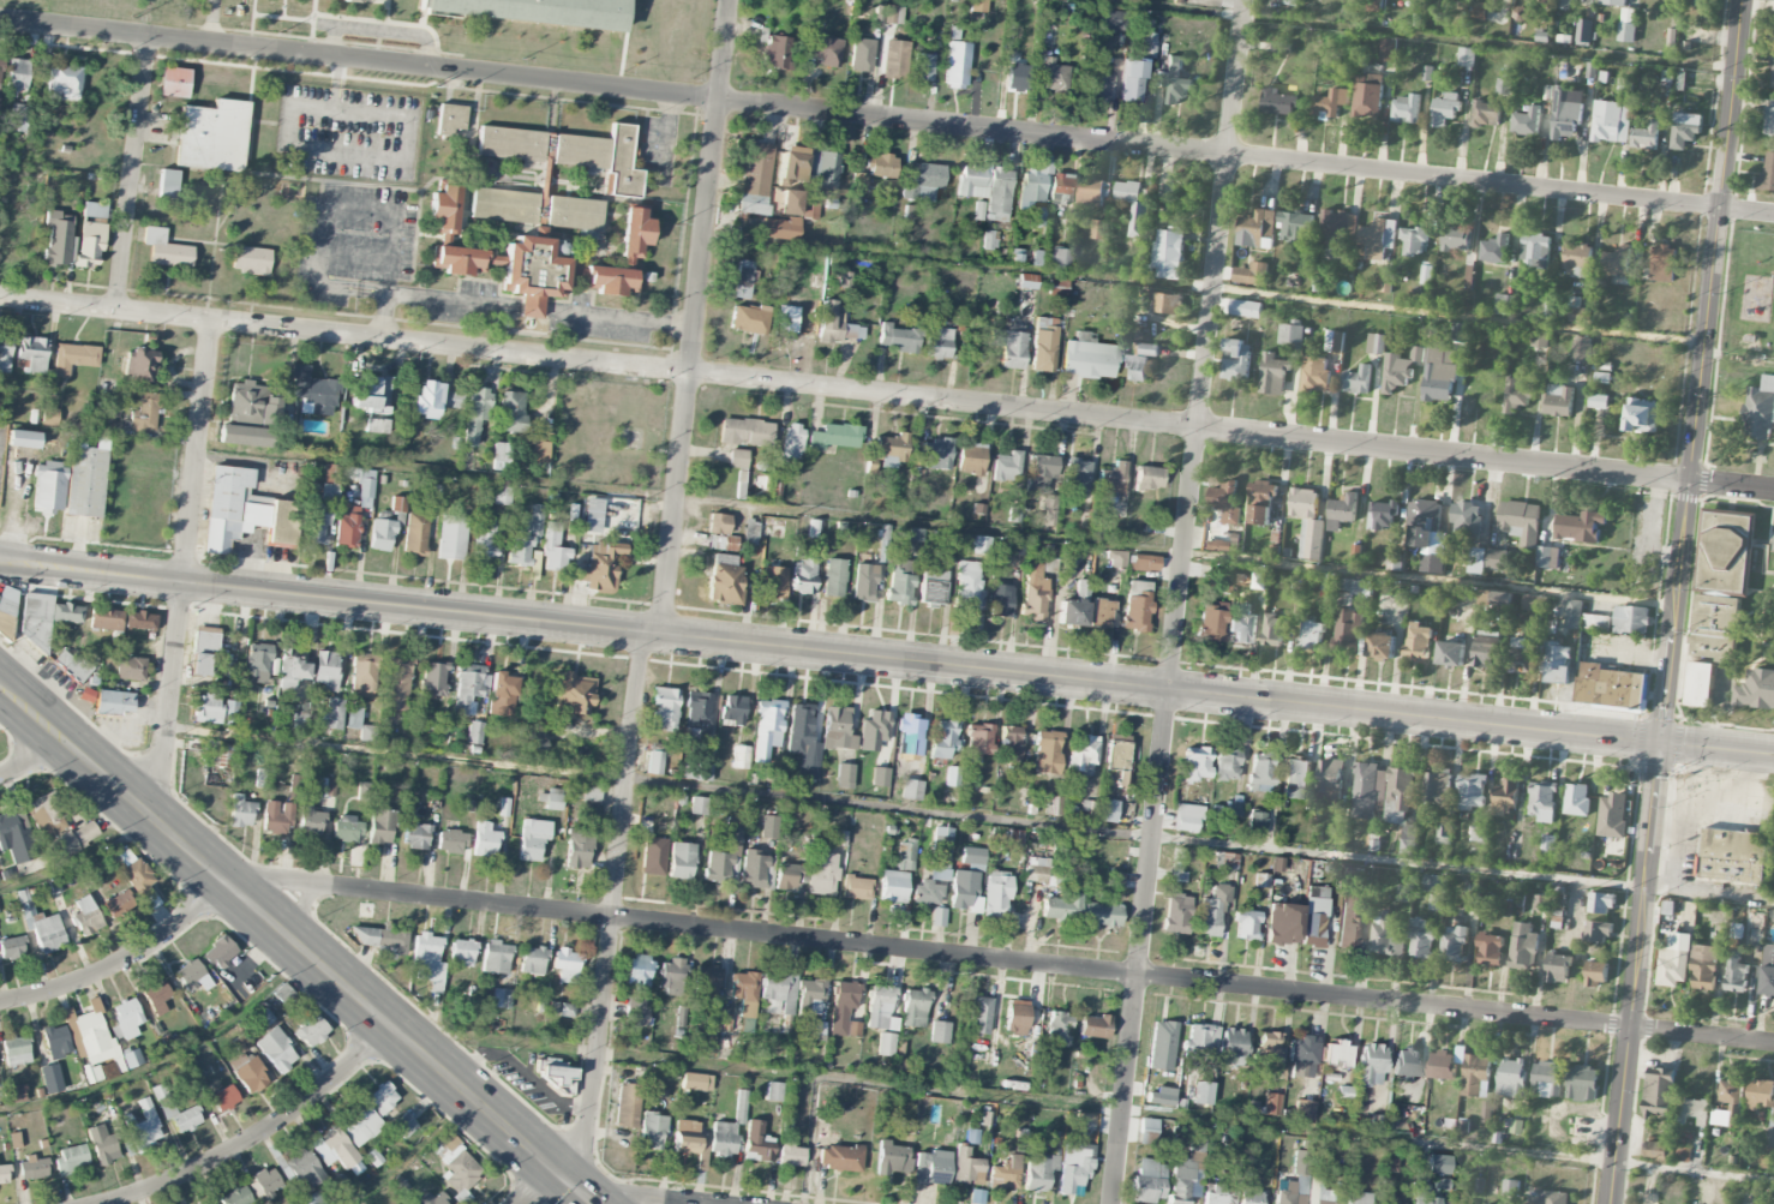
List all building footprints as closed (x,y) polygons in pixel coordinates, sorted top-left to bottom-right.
[(622,32),(626,0),(425,0),(424,11),(622,32)] [(987,0),(971,0),(969,11),(985,13),(987,0)] [(1367,12),(1382,14),(1383,0),(1368,0),(1367,12)] [(1557,9),(1568,10),(1570,0),(1558,0),(1557,9)] [(875,25),(903,25),(903,6),(875,5),(875,25)] [(1637,9),(1620,9),(1619,42),(1635,43),(1637,9)] [(1124,11),(1100,10),(1099,29),(1123,31),(1124,11)] [(1576,46),(1591,46),(1592,20),(1577,20),(1576,46)] [(804,55),(819,58),(818,65),(837,68),(842,40),(808,33),(804,55)] [(1155,34),(1143,33),(1142,57),(1154,58),(1155,34)] [(762,66),(787,70),(791,38),(767,35),(762,66)] [(849,70),(870,73),(874,40),(853,37),(849,70)] [(1395,62),(1396,40),(1381,39),(1379,62),(1395,62)] [(907,41),(884,40),(883,78),(905,79),(907,41)] [(970,43),(949,41),(943,86),(965,89),(970,43)] [(1474,68),(1476,50),(1459,48),(1457,66),(1474,68)] [(912,80),(932,81),(933,54),(913,53),(912,80)] [(1154,86),(1169,88),(1167,102),(1186,104),(1187,90),(1193,91),(1194,80),(1180,79),(1183,57),(1167,55),(1165,72),(1155,71),(1154,86)] [(1042,90),(1067,91),(1068,66),(1052,65),(1053,57),(1043,57),(1042,90)] [(17,88),(26,90),(30,61),(9,58),(4,92),(16,93),(17,88)] [(1121,102),(1141,102),(1143,62),(1123,61),(1121,102)] [(77,102),(82,68),(51,63),(46,97),(77,102)] [(1028,92),(1029,65),(1007,64),(1007,91),(1028,92)] [(161,66),(190,70),(186,100),(157,96),(161,66)] [(1090,100),(1113,100),(1114,75),(1091,74),(1090,100)] [(1355,76),(1353,116),(1381,117),(1382,77),(1355,76)] [(1631,89),(1633,82),(1620,79),(1617,92),(1625,94),(1627,88),(1631,89)] [(1580,104),(1567,103),(1569,89),(1556,87),(1551,141),(1562,142),(1562,132),(1577,134),(1580,104)] [(1279,88),(1263,88),(1262,114),(1293,115),(1294,96),(1279,96),(1279,88)] [(1349,90),(1330,89),(1330,97),(1313,96),(1312,114),(1328,115),(1328,118),(1338,118),(1339,106),(1348,106),(1349,90)] [(1446,128),(1447,119),(1458,120),(1459,94),(1445,93),(1445,100),(1434,100),(1433,127),(1446,128)] [(1420,98),(1393,96),(1392,123),(1418,124),(1420,98)] [(180,106),(212,108),(214,98),(248,101),(241,173),(175,167),(180,106)] [(1766,100),(1765,136),(1773,137),(1773,101),(1766,100)] [(1627,145),(1632,105),(1596,101),(1591,140),(1627,145)] [(438,103),(467,106),(465,131),(453,128),(451,138),(436,136),(438,103)] [(1500,103),(1473,103),(1472,127),(1500,128),(1500,103)] [(1514,113),(1512,134),(1536,137),(1540,106),(1530,105),(1529,115),(1514,113)] [(1686,151),(1687,141),(1698,142),(1701,116),(1675,113),(1671,150),(1686,151)] [(1658,151),(1659,121),(1649,121),(1649,130),(1632,129),(1631,149),(1658,151)] [(479,125),(609,139),(611,122),(633,125),(628,169),(641,170),(639,198),(604,194),(606,169),(475,156),(479,125)] [(740,212),(767,215),(773,144),(746,141),(740,212)] [(820,152),(821,146),(810,145),(806,187),(836,190),(839,153),(820,152)] [(780,181),(803,183),(806,148),(782,146),(780,181)] [(1766,152),(1765,177),(1757,176),(1756,191),(1773,191),(1773,153),(1766,152)] [(895,178),(896,156),(871,154),(870,176),(895,178)] [(1019,209),(1029,210),(1029,226),(1044,226),(1044,205),(1043,205),(1045,174),(1051,174),(1052,156),(1038,155),(1037,169),(1021,168),(1019,209)] [(933,202),(934,188),(942,189),(944,166),(912,162),(910,184),(903,183),(901,199),(933,202)] [(958,196),(986,198),(988,167),(959,166),(958,196)] [(160,169),(180,170),(178,199),(157,198),(160,169)] [(1007,221),(1009,169),(988,169),(986,221),(1007,221)] [(868,174),(853,173),(852,191),(867,192),(868,174)] [(1049,205),(1070,206),(1072,174),(1050,173),(1049,205)] [(1080,208),(1103,209),(1104,180),(1082,179),(1080,208)] [(1142,184),(1117,181),(1115,202),(1134,203),(1131,238),(1146,239),(1150,203),(1140,203),(1142,184)] [(440,184),(460,186),(455,235),(432,233),(434,220),(428,218),(432,192),(439,193),(440,184)] [(473,186),(603,202),(599,232),(469,217),(473,186)] [(800,215),(801,191),(781,190),(781,215),(800,215)] [(801,217),(816,219),(818,204),(803,202),(801,217)] [(625,203),(649,205),(648,218),(653,220),(649,246),(645,245),(643,258),(619,256),(625,203)] [(1238,247),(1273,249),(1275,211),(1256,210),(1256,219),(1239,218),(1238,247)] [(48,226),(45,264),(68,266),(72,213),(45,211),(44,225),(48,226)] [(1357,213),(1322,211),(1321,238),(1327,238),(1327,258),(1346,259),(1347,237),(1356,237),(1357,213)] [(1312,215),(1279,212),(1278,230),(1282,230),(1282,242),(1310,244),(1312,215)] [(761,237),(798,241),(800,218),(788,217),(788,221),(762,218),(761,237)] [(1108,240),(1110,221),(1092,220),(1091,240),(1108,240)] [(1359,227),(1359,261),(1384,261),(1384,249),(1396,249),(1396,220),(1375,220),(1375,227),(1359,227)] [(1469,252),(1470,228),(1457,228),(1457,220),(1443,220),(1442,251),(1469,252)] [(104,224),(80,222),(77,267),(100,268),(104,224)] [(144,226),(142,245),(151,246),(149,264),(191,270),(193,247),(164,244),(166,228),(144,226)] [(1421,257),(1422,243),(1428,243),(1429,231),(1401,228),(1400,240),(1405,241),(1403,255),(1421,257)] [(1182,275),(1185,232),(1158,230),(1155,274),(1182,275)] [(982,249),(997,250),(997,231),(982,231),(982,249)] [(515,234),(551,238),(559,240),(568,251),(564,298),(544,295),(510,293),(501,290),(507,242),(514,244),(515,234)] [(1481,241),(1480,263),(1507,264),(1508,234),(1498,234),(1497,241),(1481,241)] [(1549,270),(1550,236),(1523,236),(1522,270),(1549,270)] [(1572,270),(1571,277),(1586,278),(1586,270),(1591,270),(1592,244),(1564,243),(1563,270),(1572,270)] [(432,244),(487,250),(485,272),(471,271),(471,277),(444,275),(445,269),(431,268),(432,244)] [(1603,274),(1629,275),(1631,246),(1619,245),(1619,253),(1604,253),(1603,274)] [(233,246),(270,250),(268,277),(240,274),(240,269),(230,268),(233,246)] [(1678,249),(1655,246),(1650,280),(1673,284),(1678,249)] [(1049,267),(1068,270),(1071,250),(1051,248),(1049,267)] [(733,296),(748,300),(755,263),(740,259),(733,296)] [(1235,268),(1233,283),(1265,286),(1267,263),(1252,262),(1251,269),(1235,268)] [(1434,264),(1423,262),(1421,284),(1431,285),(1434,264)] [(586,264),(583,288),(597,289),(597,295),(622,298),(623,292),(636,293),(639,270),(586,264)] [(1465,290),(1472,290),(1474,266),(1467,265),(1465,290)] [(1375,291),(1390,294),(1393,274),(1378,272),(1375,291)] [(1035,290),(1038,276),(1020,273),(1018,287),(1035,290)] [(1068,279),(1049,277),(1048,296),(1066,298),(1068,279)] [(1181,314),(1181,295),(1156,294),(1156,314),(1181,314)] [(1511,317),(1515,297),(1497,294),(1493,314),(1511,317)] [(796,332),(797,307),(789,307),(789,300),(777,300),(776,332),(796,332)] [(819,339),(863,341),(864,326),(842,325),(843,313),(839,313),(839,301),(820,300),(819,339)] [(1260,319),(1262,303),(1231,300),(1229,316),(1260,319)] [(730,331),(766,335),(769,307),(758,305),(758,309),(733,306),(730,331)] [(1592,309),(1570,308),(1569,323),(1591,324),(1592,309)] [(1052,372),(1055,318),(1033,317),(1031,371),(1052,372)] [(921,330),(890,328),(891,322),(881,321),(879,345),(895,347),(894,352),(919,354),(921,330)] [(953,330),(939,328),(939,322),(929,321),(925,356),(949,359),(953,330)] [(1021,369),(1026,326),(1006,324),(1006,330),(989,329),(988,345),(1001,346),(999,367),(1021,369)] [(1302,356),(1304,326),(1279,325),(1278,344),(1293,345),(1292,356),(1302,356)] [(1325,354),(1343,355),(1344,332),(1326,332),(1325,354)] [(1548,348),(1548,334),(1532,333),(1532,348),(1548,348)] [(11,335),(0,335),(0,372),(10,372),(11,335)] [(1384,355),(1385,336),(1368,335),(1368,354),(1384,355)] [(1592,339),(1574,336),(1570,359),(1588,362),(1592,339)] [(18,360),(26,360),(25,373),(45,373),(46,338),(19,337),(18,360)] [(1252,343),(1226,340),(1221,379),(1247,382),(1252,343)] [(1114,378),(1116,344),(1063,341),(1061,375),(1114,378)] [(54,377),(69,378),(69,365),(98,367),(99,346),(55,344),(54,377)] [(1126,382),(1147,383),(1148,357),(1159,357),(1159,346),(1139,345),(1138,356),(1127,356),(1126,382)] [(1386,356),(1384,395),(1395,395),(1395,386),(1410,387),(1411,363),(1424,364),(1425,347),(1412,347),(1411,357),(1386,356)] [(1423,400),(1452,403),(1457,351),(1428,348),(1423,400)] [(154,382),(155,350),(126,349),(126,381),(154,382)] [(1259,394),(1284,397),(1288,362),(1276,360),(1277,353),(1264,352),(1259,394)] [(1331,370),(1326,370),(1327,359),(1304,358),(1302,391),(1330,392),(1331,370)] [(310,414),(333,416),(337,381),(308,378),(309,365),(294,364),(290,399),(311,401),(310,414)] [(1367,395),(1371,366),(1361,364),(1360,374),(1345,372),(1343,392),(1367,395)] [(389,376),(363,375),(362,395),(352,395),(351,411),(388,412),(389,376)] [(1764,375),(1763,388),(1748,387),(1745,438),(1773,440),(1773,435),(1773,376),(1764,375)] [(1535,379),(1509,376),(1503,414),(1516,416),(1517,405),(1531,407),(1535,379)] [(441,390),(442,384),(419,380),(417,395),(411,394),(408,415),(435,419),(437,406),(461,409),(463,393),(441,390)] [(230,381),(229,421),(261,421),(261,410),(268,410),(268,386),(253,386),(253,381),(230,381)] [(1573,387),(1547,385),(1546,416),(1571,417),(1573,387)] [(463,445),(477,447),(480,420),(488,421),(491,389),(469,387),(463,445)] [(524,433),(525,392),(500,392),(499,432),(524,433)] [(161,394),(139,393),(138,410),(130,410),(130,431),(156,431),(157,407),(160,407),(161,394)] [(1608,410),(1609,396),(1589,395),(1589,409),(1608,410)] [(1655,435),(1660,403),(1630,399),(1625,430),(1655,435)] [(58,409),(42,409),(41,425),(57,425),(58,409)] [(821,432),(810,431),(807,449),(824,451),(825,444),(859,449),(862,427),(822,422),(821,432)] [(270,430),(220,423),(218,442),(268,448),(270,430)] [(802,425),(783,425),(782,461),(800,461),(802,425)] [(8,447),(38,449),(39,432),(8,430),(8,447)] [(106,439),(95,438),(94,448),(84,448),(85,436),(71,434),(66,515),(101,517),(106,439)] [(907,436),(876,435),(875,456),(882,456),(881,466),(906,466),(907,436)] [(550,440),(533,439),(531,461),(548,463),(550,440)] [(923,439),(921,468),(949,470),(951,441),(923,439)] [(508,471),(509,443),(493,442),(492,470),(508,471)] [(959,443),(957,473),(983,474),(984,444),(959,443)] [(747,450),(729,449),(728,468),(746,469),(747,450)] [(992,478),(1018,481),(1022,451),(1010,450),(1010,456),(995,454),(992,478)] [(1029,494),(1048,494),(1048,478),(1057,478),(1057,456),(1029,456),(1029,494)] [(1089,496),(1090,460),(1066,459),(1064,495),(1089,496)] [(1123,494),(1126,461),(1115,460),(1114,470),(1099,469),(1097,491),(1123,494)] [(33,511),(62,512),(65,464),(36,462),(33,511)] [(204,553),(226,555),(228,538),(238,539),(238,532),(251,533),(251,526),(267,528),(266,546),(293,549),(298,501),(250,497),(252,469),(211,465),(204,553)] [(1135,487),(1160,490),(1163,469),(1138,465),(1135,487)] [(347,479),(360,479),(358,508),(372,508),(374,470),(347,468),(347,479)] [(750,482),(751,472),(739,470),(737,480),(750,482)] [(1236,480),(1224,480),(1224,489),(1210,488),(1209,509),(1223,509),(1223,525),(1241,526),(1242,509),(1235,508),(1236,480)] [(1251,525),(1270,525),(1271,497),(1277,497),(1277,483),(1252,483),(1251,525)] [(1290,517),(1317,519),(1319,491),(1292,489),(1290,517)] [(1356,523),(1357,493),(1344,492),(1344,501),(1330,500),(1329,532),(1340,532),(1341,522),(1356,523)] [(1041,511),(1046,512),(1045,526),(1055,526),(1057,495),(1042,494),(1041,511)] [(407,498),(392,496),(391,511),(405,513),(407,498)] [(1419,573),(1443,575),(1447,534),(1438,533),(1441,503),(1411,500),(1407,547),(1421,548),(1419,573)] [(1368,528),(1393,531),(1396,504),(1371,501),(1368,528)] [(1541,505),(1500,502),(1498,534),(1521,536),(1520,549),(1537,550),(1541,505)] [(328,504),(304,504),(302,542),(326,543),(328,504)] [(542,505),(530,504),(529,519),(512,518),(510,564),(529,565),(531,535),(541,536),(542,505)] [(1452,504),(1450,535),(1480,537),(1482,505),(1452,504)] [(336,546),(357,547),(358,506),(337,506),(336,546)] [(428,513),(406,512),(405,553),(426,554),(428,513)] [(1557,516),(1556,540),(1598,542),(1599,524),(1606,525),(1607,513),(1582,512),(1582,517),(1557,516)] [(730,516),(710,513),(707,532),(727,535),(730,516)] [(1755,517),(1704,513),(1691,656),(1736,660),(1741,596),(1748,596),(1755,517)] [(464,560),(466,517),(440,516),(438,559),(464,560)] [(391,551),(394,521),(372,519),(369,549),(391,551)] [(495,519),(475,519),(474,559),(494,560),(495,519)] [(760,519),(746,519),(745,537),(759,538),(760,519)] [(1325,521),(1302,520),(1299,559),(1321,561),(1325,521)] [(544,570),(564,572),(566,548),(558,547),(560,523),(544,521),(541,557),(545,558),(544,570)] [(990,537),(973,535),(971,553),(988,555),(990,537)] [(1024,555),(1025,539),(1009,539),(1008,554),(1024,555)] [(1219,550),(1219,541),(1203,541),(1203,550),(1219,550)] [(625,544),(588,542),(586,568),(575,568),(575,580),(585,581),(584,591),(611,593),(614,554),(624,555),(625,544)] [(1469,548),(1468,573),(1484,574),(1485,549),(1469,548)] [(1560,548),(1537,548),(1536,569),(1559,569),(1560,548)] [(1108,566),(1125,567),(1126,551),(1109,550),(1108,566)] [(1504,570),(1505,551),(1487,550),(1486,569),(1504,570)] [(709,603),(740,604),(741,566),(735,566),(736,556),(711,554),(709,603)] [(1159,555),(1131,555),(1131,571),(1158,571),(1159,555)] [(792,593),(814,593),(815,559),(793,558),(792,593)] [(844,598),(845,560),(825,559),(823,597),(844,598)] [(911,562),(889,561),(887,604),(911,605),(913,576),(910,576),(911,562)] [(980,562),(957,561),(955,609),(983,610),(984,589),(978,589),(980,562)] [(1045,621),(1047,578),(1041,578),(1041,563),(1025,563),(1023,620),(1045,621)] [(852,600),(874,601),(875,565),(854,564),(852,600)] [(787,567),(763,567),(762,598),(786,598),(787,567)] [(921,604),(945,605),(946,571),(922,570),(921,604)] [(1372,583),(1342,579),(1333,653),(1358,656),(1363,613),(1352,612),(1353,598),(1370,600),(1372,583)] [(1059,624),(1085,626),(1087,580),(1076,580),(1075,600),(1059,600),(1059,624)] [(1146,632),(1151,583),(1127,580),(1122,630),(1146,632)] [(985,614),(1009,618),(1014,587),(990,583),(985,614)] [(0,586),(0,614),(12,617),(19,591),(0,586)] [(1512,608),(1513,593),(1491,592),(1491,607),(1512,608)] [(82,623),(83,606),(52,603),(53,595),(23,593),(19,644),(47,646),(49,620),(82,623)] [(1544,619),(1547,598),(1525,595),(1521,616),(1544,619)] [(1090,626),(1110,627),(1111,600),(1092,599),(1090,626)] [(1584,602),(1569,599),(1565,628),(1580,630),(1584,602)] [(1224,641),(1225,604),(1199,603),(1197,640),(1224,641)] [(1240,618),(1230,617),(1230,632),(1236,632),(1236,643),(1256,644),(1257,615),(1250,615),(1250,605),(1240,605),(1240,618)] [(1649,609),(1616,605),(1613,632),(1647,636),(1649,609)] [(120,631),(122,610),(91,607),(89,628),(120,631)] [(125,629),(155,630),(156,613),(125,612),(125,629)] [(1609,631),(1610,616),(1584,615),(1583,630),(1609,631)] [(1263,646),(1284,647),(1285,617),(1264,616),(1263,646)] [(1301,649),(1322,650),(1323,623),(1302,622),(1301,649)] [(1430,660),(1431,629),(1421,628),(1421,623),(1408,622),(1406,659),(1430,660)] [(218,628),(194,627),(192,676),(216,676),(218,628)] [(1472,667),(1495,669),(1499,633),(1476,631),(1472,667)] [(1368,658),(1393,661),(1396,637),(1371,634),(1368,658)] [(1546,683),(1570,684),(1571,667),(1570,667),(1570,647),(1560,647),(1560,642),(1548,641),(1546,683)] [(1465,644),(1439,642),(1438,667),(1464,668),(1465,644)] [(245,677),(254,677),(254,683),(268,684),(270,644),(247,644),(245,677)] [(1508,669),(1533,672),(1536,648),(1511,645),(1508,669)] [(92,669),(64,647),(53,661),(80,683),(92,669)] [(301,663),(301,648),(281,648),(279,690),(296,690),(296,679),(308,679),(309,664),(301,663)] [(336,691),(338,652),(316,651),(314,683),(323,683),(322,690),(336,691)] [(372,698),(374,654),(353,652),(350,696),(372,698)] [(116,667),(116,654),(104,654),(104,667),(116,667)] [(117,680),(145,680),(145,658),(117,657),(117,680)] [(384,709),(407,711),(411,659),(387,657),(384,709)] [(431,696),(445,696),(446,663),(423,662),(422,690),(431,691),(431,696)] [(1576,702),(1642,710),(1647,675),(1602,670),(1603,664),(1581,662),(1576,702)] [(1714,664),(1689,663),(1687,707),(1712,708),(1714,664)] [(468,716),(470,694),(488,696),(489,675),(483,674),(483,666),(458,664),(454,715),(468,716)] [(490,715),(514,716),(516,677),(503,677),(503,671),(492,670),(490,715)] [(1752,670),(1751,688),(1740,687),(1738,708),(1773,711),(1773,671),(1752,670)] [(590,714),(592,676),(558,674),(556,713),(590,714)] [(652,706),(653,706),(652,730),(676,731),(678,689),(653,688),(652,706)] [(95,716),(132,717),(133,692),(96,691),(95,716)] [(711,693),(686,692),(685,734),(710,734),(711,693)] [(221,724),(221,695),(196,694),(195,723),(221,724)] [(745,697),(723,696),(722,724),(744,725),(745,697)] [(325,728),(341,730),(343,699),(327,698),(325,728)] [(754,763),(767,764),(769,746),(781,747),(784,701),(757,700),(754,763)] [(787,753),(800,754),(798,778),(818,780),(821,743),(811,742),(814,705),(792,703),(787,753)] [(856,750),(857,734),(847,734),(848,708),(825,706),(823,747),(856,750)] [(362,708),(349,707),(347,728),(360,730),(362,708)] [(861,718),(858,750),(877,752),(878,741),(886,741),(889,712),(870,710),(869,719),(861,718)] [(898,749),(920,750),(921,719),(899,718),(898,749)] [(948,759),(949,750),(954,751),(958,722),(934,719),(930,757),(948,759)] [(467,744),(481,745),(483,723),(469,721),(467,744)] [(967,755),(992,757),(993,725),(968,724),(967,755)] [(1021,727),(1001,726),(1000,756),(1020,757),(1021,727)] [(1061,732),(1035,731),(1033,773),(1058,774),(1061,732)] [(1095,773),(1096,736),(1070,735),(1070,773),(1095,773)] [(1128,736),(1107,736),(1106,768),(1127,769),(1128,736)] [(216,767),(231,768),(232,745),(217,744),(216,767)] [(732,768),(748,769),(750,747),(734,745),(732,768)] [(1186,747),(1184,780),(1210,782),(1211,748),(1186,747)] [(1239,749),(1215,748),(1214,780),(1238,780),(1239,749)] [(647,773),(661,775),(664,752),(650,750),(647,773)] [(1274,753),(1250,752),(1249,790),(1262,791),(1262,787),(1272,787),(1274,753)] [(1306,799),(1310,761),(1286,758),(1282,797),(1306,799)] [(1343,761),(1319,760),(1317,805),(1341,806),(1343,761)] [(1379,763),(1355,762),(1354,819),(1375,820),(1376,811),(1386,811),(1387,771),(1378,771),(1379,763)] [(852,789),(853,764),(837,763),(836,788),(852,789)] [(888,787),(889,768),(873,767),(872,786),(888,787)] [(1450,769),(1425,768),(1424,803),(1434,804),(1434,809),(1449,809),(1450,769)] [(1387,824),(1409,824),(1410,769),(1388,769),(1387,824)] [(1119,786),(1129,787),(1130,771),(1119,770),(1119,786)] [(1487,775),(1460,775),(1459,809),(1486,810),(1487,775)] [(335,778),(317,778),(316,796),(335,797),(335,778)] [(900,799),(921,800),(923,781),(902,779),(900,799)] [(1505,817),(1506,808),(1518,808),(1519,779),(1504,779),(1503,787),(1495,787),(1493,817),(1505,817)] [(371,782),(358,782),(358,799),(371,799),(371,782)] [(1530,814),(1538,815),(1538,823),(1555,824),(1556,783),(1531,782),(1530,814)] [(1588,816),(1589,786),(1566,785),(1565,816),(1588,816)] [(545,810),(562,810),(563,789),(547,788),(545,810)] [(601,802),(602,789),(584,788),(584,801),(601,802)] [(24,804),(42,840),(65,829),(59,818),(66,815),(54,790),(24,804)] [(242,802),(242,794),(230,793),(229,826),(253,827),(254,802),(242,802)] [(1597,836),(1623,839),(1629,795),(1611,793),(1610,798),(1602,797),(1597,836)] [(690,813),(707,815),(709,798),(692,796),(690,813)] [(1099,822),(1116,823),(1117,800),(1100,800),(1099,822)] [(280,801),(264,801),(262,833),(291,834),(292,803),(280,802),(280,801)] [(1203,821),(1205,807),(1176,803),(1172,829),(1196,833),(1198,820),(1203,821)] [(323,812),(311,811),(312,804),(300,804),(299,835),(322,836),(323,812)] [(392,810),(370,809),(369,843),(391,844),(392,810)] [(9,848),(14,865),(37,858),(29,827),(19,830),(14,812),(0,816),(0,851),(9,848)] [(1247,834),(1263,835),(1264,813),(1248,812),(1247,834)] [(772,838),(773,816),(762,815),(761,838),(772,838)] [(359,843),(361,819),(336,816),(334,841),(359,843)] [(739,857),(742,817),(725,816),(722,848),(707,847),(705,881),(730,882),(731,856),(739,857)] [(100,836),(90,818),(43,847),(54,865),(100,836)] [(472,854),(496,857),(499,832),(489,831),(490,822),(476,820),(472,854)] [(427,850),(430,826),(405,823),(402,846),(427,850)] [(540,841),(549,842),(550,827),(522,824),(518,860),(538,862),(540,841)] [(1451,825),(1437,824),(1436,845),(1451,845),(1451,825)] [(950,867),(952,828),(934,827),(932,866),(950,867)] [(1472,842),(1485,843),(1485,828),(1472,827),(1472,842)] [(589,868),(590,830),(567,829),(566,867),(589,868)] [(1765,883),(1768,833),(1702,829),(1699,880),(1765,883)] [(464,854),(465,832),(438,830),(437,852),(464,854)] [(1556,848),(1557,837),(1545,835),(1543,846),(1556,848)] [(103,849),(111,861),(115,858),(143,899),(157,890),(120,837),(103,849)] [(642,874),(665,875),(666,838),(643,838),(642,874)] [(915,842),(899,841),(898,870),(915,870),(915,842)] [(693,879),(694,843),(670,843),(669,879),(693,879)] [(962,864),(984,865),(985,849),(963,847),(962,864)] [(767,852),(741,852),(741,888),(766,889),(767,852)] [(837,854),(818,853),(818,862),(809,862),(808,894),(835,895),(837,854)] [(1237,853),(1216,853),(1215,868),(1237,869),(1237,853)] [(801,857),(778,856),(777,891),(800,892),(801,857)] [(1048,866),(1026,865),(1025,881),(1051,883),(1051,877),(1048,877),(1048,866)] [(950,869),(931,868),(930,879),(949,880),(950,869)] [(906,903),(908,872),(882,870),(880,901),(906,903)] [(981,913),(981,897),(977,897),(978,872),(952,871),(951,909),(968,909),(968,913),(981,913)] [(1124,873),(1106,871),(1104,885),(1122,887),(1124,873)] [(1012,874),(985,873),(984,917),(1006,918),(1006,900),(1011,900),(1012,874)] [(842,898),(871,900),(872,878),(844,876),(842,898)] [(941,905),(942,884),(915,882),(914,903),(941,905)] [(1219,936),(1221,902),(1228,903),(1229,885),(1211,884),(1210,899),(1199,898),(1197,935),(1219,936)] [(1305,894),(1302,946),(1323,948),(1326,888),(1319,888),(1319,895),(1305,894)] [(1534,912),(1551,912),(1551,929),(1563,930),(1565,888),(1554,888),(1554,897),(1534,896),(1534,912)] [(113,921),(137,907),(127,889),(102,902),(113,921)] [(1339,948),(1357,949),(1360,893),(1342,892),(1339,948)] [(1614,896),(1591,892),(1589,913),(1612,916),(1614,896)] [(1080,921),(1081,895),(1044,893),(1043,919),(1080,921)] [(1162,931),(1187,934),(1191,897),(1167,893),(1162,931)] [(81,936),(103,927),(89,894),(74,900),(79,912),(73,915),(81,936)] [(36,919),(31,896),(19,899),(27,930),(33,928),(39,953),(65,946),(57,914),(36,919)] [(1121,905),(1084,903),(1083,925),(1120,926),(1121,905)] [(1298,944),(1300,904),(1268,903),(1266,943),(1298,944)] [(1372,954),(1403,956),(1404,939),(1400,938),(1401,919),(1390,918),(1391,910),(1375,909),(1372,954)] [(1234,940),(1257,940),(1258,911),(1235,910),(1234,940)] [(1427,929),(1427,919),(1411,919),(1410,957),(1432,958),(1433,930),(1427,929)] [(1585,941),(1609,945),(1611,924),(1588,921),(1585,941)] [(1509,969),(1535,972),(1539,934),(1532,934),(1533,924),(1514,922),(1509,969)] [(1461,963),(1462,946),(1467,946),(1468,928),(1443,927),(1442,962),(1461,963)] [(395,959),(395,955),(405,956),(406,931),(355,928),(354,945),(375,946),(375,958),(395,959)] [(412,968),(418,968),(417,980),(430,981),(430,993),(441,994),(443,963),(439,963),(441,938),(428,937),(428,933),(415,931),(412,968)] [(1686,987),(1691,935),(1670,933),(1669,950),(1660,949),(1657,984),(1686,987)] [(238,953),(224,935),(202,953),(216,971),(238,953)] [(1503,935),(1479,935),(1478,966),(1502,966),(1503,935)] [(25,936),(0,939),(0,953),(1,960),(27,957),(25,936)] [(471,967),(475,943),(452,939),(449,964),(471,967)] [(499,940),(484,939),(483,972),(509,973),(510,945),(499,945),(499,940)] [(1715,991),(1719,947),(1694,945),(1691,989),(1715,991)] [(1764,945),(1762,996),(1773,996),(1773,946),(1764,945)] [(545,948),(522,947),(521,973),(544,974),(545,948)] [(580,953),(568,953),(568,948),(555,947),(554,969),(559,970),(558,982),(578,983),(580,953)] [(1747,965),(1740,964),(1740,952),(1728,951),(1726,992),(1745,993),(1747,965)] [(647,992),(652,956),(630,953),(625,989),(647,992)] [(1567,984),(1571,956),(1549,953),(1545,981),(1567,984)] [(175,969),(187,991),(208,980),(196,958),(175,969)] [(684,960),(660,959),(659,988),(670,989),(669,995),(682,996),(684,960)] [(1607,986),(1608,963),(1587,962),(1586,985),(1607,986)] [(708,1002),(708,994),(718,994),(718,967),(696,967),(694,1002),(708,1002)] [(763,971),(760,1000),(766,1000),(765,1013),(780,1014),(779,1014),(793,1016),(796,974),(763,971)] [(756,973),(732,973),(731,999),(740,999),(739,1018),(755,1018),(756,973)] [(797,1014),(821,1015),(823,981),(799,980),(797,1014)] [(163,1001),(171,997),(164,981),(143,991),(155,1018),(168,1012),(163,1001)] [(835,981),(830,1035),(860,1038),(861,1023),(847,1021),(848,1011),(856,1011),(859,983),(835,981)] [(867,1027),(897,1030),(898,1018),(892,1017),(895,986),(871,984),(867,1027)] [(510,1008),(511,990),(493,989),(492,1007),(510,1008)] [(905,989),(903,1027),(927,1027),(928,990),(905,989)] [(135,1026),(144,1022),(133,997),(111,1006),(118,1024),(110,1027),(116,1042),(138,1033),(135,1026)] [(989,1035),(991,998),(971,997),(969,1034),(989,1035)] [(644,1026),(647,1000),(627,998),(624,1024),(644,1026)] [(120,1055),(114,1038),(109,1039),(96,999),(88,1001),(91,1011),(73,1018),(88,1064),(82,1066),(88,1084),(103,1080),(97,1063),(120,1055)] [(1027,1034),(1028,1001),(1007,1000),(1006,1033),(1027,1034)] [(1067,1046),(1068,1027),(1071,1027),(1072,1013),(1049,1012),(1047,1045),(1067,1046)] [(295,1034),(310,1050),(330,1030),(315,1014),(295,1034)] [(1079,1035),(1108,1039),(1111,1016),(1100,1014),(1099,1018),(1082,1016),(1079,1035)] [(949,1043),(950,1022),(931,1021),(931,1042),(949,1043)] [(1176,1022),(1151,1021),(1149,1070),(1174,1071),(1176,1022)] [(41,1030),(50,1060),(73,1053),(64,1023),(41,1030)] [(1184,1051),(1215,1054),(1218,1027),(1187,1023),(1184,1051)] [(278,1074),(299,1059),(275,1026),(255,1041),(278,1074)] [(1245,1065),(1246,1029),(1221,1028),(1220,1064),(1245,1065)] [(895,1033),(879,1032),(878,1055),(894,1056),(895,1033)] [(1280,1033),(1259,1032),(1259,1047),(1254,1047),(1253,1061),(1278,1062),(1280,1033)] [(3,1038),(6,1066),(30,1063),(27,1036),(3,1038)] [(1288,1063),(1293,1063),(1291,1076),(1314,1078),(1317,1040),(1290,1037),(1288,1063)] [(1325,1066),(1350,1068),(1352,1042),(1326,1041),(1325,1066)] [(1381,1087),(1385,1045),(1362,1043),(1358,1085),(1381,1087)] [(99,1065),(104,1079),(143,1064),(137,1049),(99,1065)] [(1419,1076),(1419,1050),(1396,1049),(1396,1075),(1419,1076)] [(1453,1080),(1453,1053),(1430,1052),(1429,1079),(1453,1080)] [(270,1082),(254,1056),(247,1060),(242,1053),(227,1062),(248,1095),(270,1082)] [(1488,1098),(1490,1056),(1465,1055),(1463,1097),(1488,1098)] [(1498,1096),(1523,1099),(1527,1060),(1501,1058),(1498,1096)] [(572,1093),(573,1068),(562,1068),(562,1062),(537,1061),(536,1074),(555,1075),(555,1085),(561,1085),(561,1093),(572,1093)] [(65,1090),(58,1063),(40,1068),(46,1094),(65,1090)] [(1534,1063),(1533,1096),(1562,1097),(1564,1064),(1534,1063)] [(1568,1100),(1597,1102),(1598,1068),(1570,1067),(1568,1100)] [(1676,1070),(1649,1067),(1643,1114),(1670,1118),(1676,1070)] [(712,1092),(712,1075),(683,1073),(682,1090),(712,1092)] [(366,1097),(381,1114),(400,1098),(384,1081),(366,1097)] [(1213,1083),(1196,1081),(1194,1103),(1210,1105),(1213,1083)] [(1719,1105),(1742,1105),(1743,1081),(1720,1081),(1719,1105)] [(1749,1081),(1747,1111),(1758,1111),(1758,1106),(1773,1107),(1773,1082),(1749,1081)] [(782,1083),(767,1082),(766,1100),(781,1101),(782,1083)] [(639,1084),(617,1084),(616,1127),(638,1127),(639,1084)] [(4,1104),(27,1102),(25,1085),(3,1087),(4,1104)] [(207,1097),(216,1114),(240,1102),(231,1085),(207,1097)] [(747,1091),(738,1090),(734,1124),(744,1125),(747,1091)] [(1264,1114),(1280,1114),(1281,1095),(1265,1094),(1264,1114)] [(352,1122),(342,1130),(356,1147),(383,1125),(362,1099),(344,1114),(352,1122)] [(1687,1125),(1687,1117),(1698,1118),(1698,1127),(1708,1127),(1709,1101),(1679,1099),(1677,1125),(1687,1125)] [(1315,1102),(1296,1100),(1294,1119),(1313,1121),(1315,1102)] [(1493,1103),(1483,1102),(1481,1122),(1491,1123),(1493,1103)] [(138,1150),(164,1140),(150,1106),(141,1110),(145,1120),(128,1127),(138,1150)] [(1730,1127),(1732,1113),(1713,1110),(1712,1125),(1730,1127)] [(419,1126),(405,1112),(390,1126),(404,1140),(419,1126)] [(640,1148),(664,1149),(665,1114),(641,1113),(640,1148)] [(772,1162),(774,1138),(762,1136),(763,1121),(747,1119),(743,1159),(772,1162)] [(1140,1145),(1158,1145),(1159,1119),(1141,1119),(1140,1145)] [(708,1133),(699,1133),(699,1121),(675,1120),(674,1152),(697,1154),(696,1169),(706,1169),(708,1133)] [(734,1156),(736,1123),(712,1122),(710,1155),(734,1156)] [(89,1127),(97,1165),(119,1160),(113,1133),(106,1134),(104,1124),(89,1127)] [(335,1126),(310,1143),(326,1166),(338,1158),(352,1177),(365,1167),(335,1126)] [(449,1169),(441,1176),(459,1196),(485,1171),(446,1130),(428,1147),(449,1169)] [(11,1148),(20,1148),(19,1133),(10,1133),(11,1148)] [(877,1173),(909,1174),(910,1147),(889,1146),(889,1140),(878,1139),(877,1173)] [(1169,1203),(1192,1203),(1199,1141),(1191,1140),(1189,1157),(1174,1156),(1169,1203)] [(804,1167),(805,1149),(793,1148),(793,1141),(780,1141),(779,1165),(804,1167)] [(1072,1185),(1088,1186),(1091,1144),(1063,1142),(1059,1194),(1072,1195),(1072,1185)] [(1671,1162),(1674,1146),(1647,1142),(1644,1158),(1671,1162)] [(60,1176),(73,1174),(72,1167),(89,1164),(85,1144),(55,1150),(60,1176)] [(860,1172),(863,1149),(821,1144),(818,1167),(860,1172)] [(953,1183),(982,1184),(983,1159),(968,1159),(968,1146),(954,1146),(953,1183)] [(299,1189),(323,1177),(308,1148),(285,1160),(299,1189)] [(1676,1162),(1691,1163),(1691,1149),(1677,1148),(1676,1162)] [(947,1186),(950,1154),(917,1150),(913,1182),(947,1186)] [(1310,1151),(1295,1150),(1293,1173),(1308,1174),(1310,1151)] [(1004,1167),(990,1166),(989,1187),(1018,1189),(1019,1155),(1004,1154),(1004,1167)] [(1449,1174),(1450,1156),(1428,1154),(1427,1173),(1449,1174)] [(46,1156),(19,1160),(22,1181),(50,1176),(46,1156)] [(1026,1156),(1025,1191),(1047,1192),(1048,1170),(1058,1171),(1059,1157),(1026,1156)] [(1163,1202),(1165,1162),(1139,1160),(1138,1176),(1131,1176),(1130,1200),(1163,1202)] [(9,1184),(8,1165),(0,1165),(0,1184),(9,1184)] [(283,1186),(271,1166),(253,1177),(265,1197),(283,1186)] [(1307,1176),(1296,1175),(1296,1182),(1285,1181),(1285,1189),(1276,1188),(1275,1203),(1306,1203),(1307,1176)] [(1519,1197),(1519,1181),(1503,1180),(1503,1196),(1519,1197)] [(1235,1185),(1205,1184),(1204,1203),(1234,1203),(1235,1185)] [(1448,1200),(1427,1199),(1428,1184),(1415,1184),(1413,1203),(1448,1203),(1448,1200)] [(252,1202),(245,1186),(220,1197),(223,1203),(248,1203),(252,1202)] [(1262,1191),(1240,1189),(1239,1203),(1261,1203),(1262,1191)] [(304,1203),(325,1203),(317,1191),(302,1200),(304,1203)] [(433,1197),(426,1191),(412,1203),(450,1203),(439,1192),(433,1197)] [(1370,1193),(1347,1192),(1346,1203),(1369,1203),(1370,1193)] [(1393,1203),(1393,1193),(1380,1192),(1380,1203),(1395,1203),(1393,1203)] [(1566,1193),(1540,1192),(1539,1203),(1566,1203),(1566,1193)]
